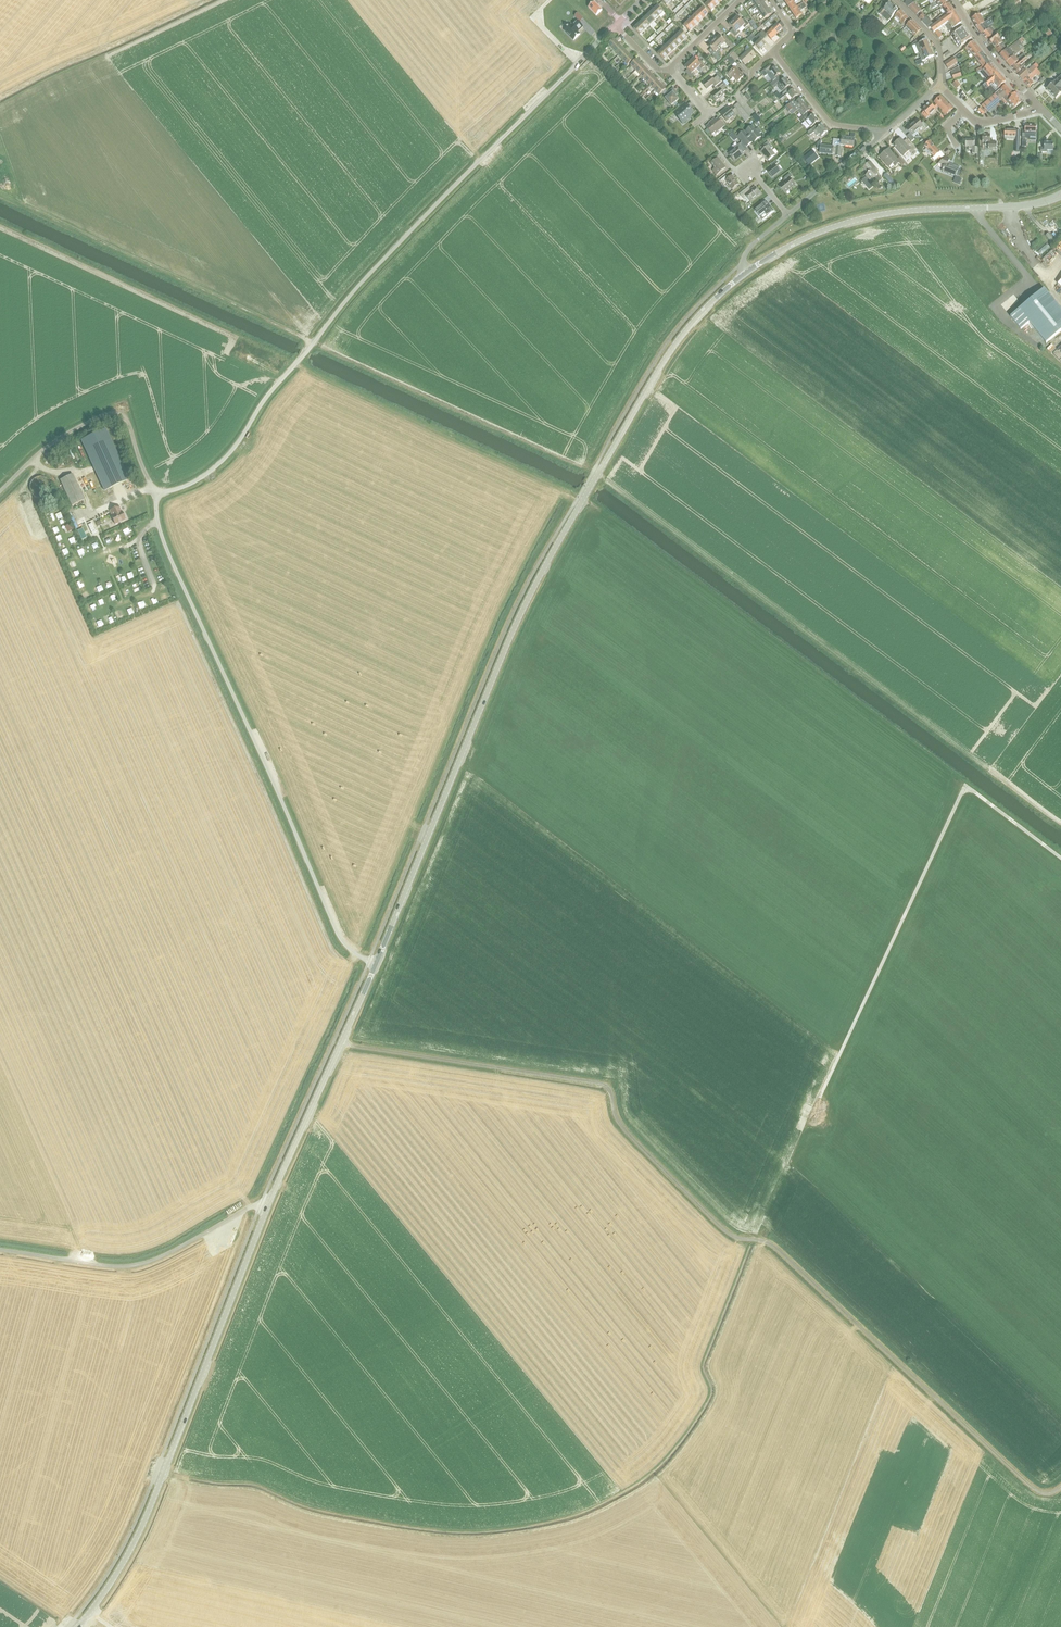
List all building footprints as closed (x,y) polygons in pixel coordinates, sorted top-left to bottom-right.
[(930,5),(932,9),(938,6),(940,9),(949,4),(945,0),(939,0),(934,3),(930,5)] [(716,7),(710,1),(705,5),(711,11),(716,7)] [(602,10),(594,2),(588,7),(596,16),(602,10)] [(756,8),(759,13),(767,8),(763,2),(755,7),(754,7),(751,9),(753,10),(756,8)] [(797,9),(793,2),(787,6),(791,13),(797,9)] [(881,10),(877,14),(880,17),(882,15),(889,21),(892,17),(897,10),(893,7),(888,3),(883,10),(882,9),(881,9),(881,10)] [(941,9),(940,9),(941,9),(944,14),(943,15),(942,15),(940,16),(939,17),(941,20),(954,11),(949,4),(941,9)] [(791,13),(795,19),(802,15),(799,12),(805,8),(803,5),(800,7),(797,9),(791,13)] [(658,6),(653,11),(659,17),(664,12),(658,6)] [(918,7),(912,11),(916,15),(919,13),(921,10),(918,7)] [(703,8),(698,12),(704,18),(708,14),(703,8)] [(759,13),(755,15),(757,16),(760,14),(763,19),(771,14),(767,8),(759,13)] [(905,27),(911,21),(905,15),(906,15),(901,10),(894,17),(905,27)] [(981,25),(984,23),(981,17),(982,16),(982,15),(988,12),(987,10),(981,13),(981,14),(980,15),(979,14),(971,19),(977,28),(981,25)] [(653,11),(648,15),(654,22),(659,17),(653,11)] [(694,11),(692,14),(694,16),(693,17),(699,23),(704,18),(698,12),(696,14),(694,11)] [(933,25),(930,28),(934,33),(935,33),(939,39),(942,36),(938,30),(946,24),(947,26),(946,27),(949,32),(956,27),(961,24),(961,22),(954,11),(941,20),(933,25)] [(578,13),(574,16),(580,22),(583,19),(578,13)] [(654,22),(648,15),(643,20),(649,26),(654,22)] [(693,17),(689,21),(694,27),(699,23),(693,17)] [(733,21),(741,29),(743,27),(744,29),(749,24),(744,19),(741,21),(737,17),(733,21)] [(925,18),(921,21),(921,22),(929,29),(930,28),(933,25),(925,18)] [(981,25),(977,28),(981,33),(982,35),(989,29),(988,28),(989,27),(991,25),(993,24),(994,23),(991,18),(984,23),(981,25)] [(649,26),(643,20),(639,24),(645,31),(649,26)] [(911,21),(905,27),(915,37),(922,30),(912,20),(911,21)] [(571,25),(564,31),(574,40),(580,34),(577,31),(578,30),(579,31),(583,27),(577,21),(572,26),(571,25)] [(694,27),(689,21),(684,26),(689,32),(694,27)] [(741,29),(733,21),(729,25),(733,29),(730,32),(735,37),(740,33),(739,31),(741,29)] [(645,31),(639,24),(634,29),(640,35),(645,31)] [(777,24),(772,29),(776,35),(782,29),(777,24)] [(961,24),(956,27),(958,30),(952,34),(955,38),(954,39),(955,41),(967,33),(963,26),(962,27),(961,24)] [(992,27),(991,25),(989,27),(988,28),(989,29),(982,35),(987,41),(988,40),(996,33),(991,28),(992,27)] [(776,35),(772,29),(766,35),(762,31),(759,34),(764,39),(767,36),(771,40),(776,35)] [(681,31),(676,36),(683,42),(688,37),(681,31)] [(971,39),(967,33),(955,41),(957,43),(958,42),(961,46),(971,39)] [(764,39),(759,34),(755,38),(758,41),(754,45),(759,51),(765,45),(761,42),(764,39)] [(999,54),(1003,51),(1005,49),(1004,49),(1005,47),(1003,46),(1002,46),(1001,46),(1003,44),(996,35),(989,41),(989,42),(989,43),(990,44),(991,44),(992,45),(995,49),(994,49),(999,54)] [(676,36),(672,40),(678,47),(683,42),(676,36)] [(714,41),(719,47),(724,42),(731,49),(734,46),(725,36),(722,39),(719,36),(714,41)] [(1007,49),(999,55),(1006,63),(1010,60),(1013,57),(1021,51),(1024,48),(1020,43),(1024,40),(1022,38),(1018,41),(1015,43),(1008,49),(1007,49)] [(613,51),(619,45),(614,40),(608,46),(613,51)] [(678,47),(672,40),(667,45),(673,51),(678,47)] [(930,48),(927,40),(918,44),(917,44),(915,45),(918,53),(930,48)] [(721,49),(719,47),(714,41),(708,46),(711,49),(709,51),(718,61),(721,58),(718,55),(720,54),(718,52),(721,49)] [(975,58),(982,53),(973,41),(964,49),(964,50),(965,50),(966,52),(968,49),(975,58)] [(619,45),(613,51),(618,56),(624,50),(619,45)] [(667,45),(662,49),(669,56),(673,51),(667,45)] [(745,52),(738,59),(745,66),(755,55),(749,49),(746,47),(745,49),(745,52)] [(934,56),(930,48),(918,53),(922,61),(925,60),(934,56)] [(669,56),(662,49),(658,54),(664,60),(669,56)] [(629,55),(624,50),(618,56),(622,61),(629,55)] [(735,61),(738,58),(732,52),(729,55),(735,61)] [(982,53),(975,58),(984,69),(991,63),(986,58),(983,54),(982,53)] [(1006,63),(1010,68),(1014,64),(1017,62),(1017,63),(1024,57),(1025,56),(1023,54),(1016,60),(1013,57),(1010,60),(1006,63)] [(629,55),(622,61),(627,66),(634,60),(629,55)] [(953,57),(944,64),(948,69),(957,63),(953,57)] [(1014,64),(1010,68),(1016,75),(1022,69),(1021,68),(1026,65),(1023,63),(1026,60),(1024,57),(1017,63),(1017,62),(1014,64)] [(702,70),(701,70),(705,66),(700,60),(698,62),(694,58),(689,63),(699,73),(702,70)] [(635,71),(642,65),(637,60),(630,66),(635,71)] [(691,79),(696,75),(697,75),(699,73),(689,63),(685,67),(688,71),(686,74),(691,79)] [(981,71),(978,72),(986,81),(990,78),(990,79),(998,72),(991,63),(984,69),(983,70),(981,71)] [(642,65),(635,71),(640,76),(646,70),(642,65)] [(764,71),(760,73),(764,77),(766,76),(767,75),(768,74),(768,73),(769,73),(770,72),(774,78),(776,80),(779,77),(777,76),(780,74),(775,68),(773,70),(769,65),(763,70),(764,71)] [(1029,75),(1036,69),(1034,66),(1029,71),(1024,67),(1017,75),(1023,81),(1029,75)] [(732,77),(737,82),(744,76),(735,67),(727,74),(731,78),(732,77)] [(1037,75),(1040,73),(1036,69),(1029,75),(1023,81),(1029,88),(1033,84),(1029,81),(1036,74),(1037,75)] [(646,70),(640,76),(645,81),(651,75),(646,70)] [(986,81),(985,83),(989,88),(991,86),(995,91),(1003,84),(1006,82),(998,72),(990,79),(990,78),(986,81)] [(656,80),(651,75),(645,81),(649,86),(656,80)] [(711,77),(702,84),(707,90),(713,85),(715,87),(722,82),(717,76),(713,80),(711,77)] [(1060,88),(1060,76),(1054,82),(1046,89),(1055,99),(1060,93),(1060,90),(1060,89),(1060,88)] [(774,89),(778,85),(780,87),(779,89),(783,93),(789,88),(788,86),(789,85),(784,79),(782,81),(781,80),(779,77),(776,80),(770,84),(774,89)] [(661,85),(656,80),(649,86),(654,91),(661,85)] [(956,90),(960,86),(956,81),(952,84),(956,90)] [(716,101),(724,94),(722,92),(728,88),(726,86),(723,82),(715,88),(717,91),(712,95),(716,101)] [(661,85),(654,91),(659,96),(662,93),(665,90),(666,90),(661,85)] [(1005,104),(1006,103),(1009,107),(1011,105),(1014,109),(1020,103),(1018,99),(1019,99),(1014,93),(1012,95),(1004,86),(981,106),(988,113),(1001,102),(1002,104),(1005,104)] [(796,98),(795,96),(797,95),(793,89),(792,89),(791,87),(789,88),(783,93),(778,97),(777,98),(779,100),(787,94),(791,99),(788,101),(790,103),(793,101),(796,98)] [(676,92),(673,89),(664,96),(666,98),(666,99),(671,106),(678,100),(673,94),(676,92)] [(934,106),(936,108),(938,106),(942,111),(941,112),(945,116),(953,108),(950,105),(948,106),(940,97),(934,102),(936,104),(934,106)] [(790,104),(785,107),(789,112),(791,115),(795,113),(798,110),(799,109),(805,105),(800,99),(798,100),(796,98),(793,101),(790,103),(790,104)] [(692,112),(687,106),(685,104),(680,108),(674,113),(678,119),(680,118),(684,123),(691,118),(689,115),(692,112)] [(936,108),(934,106),(933,107),(929,104),(922,110),(923,112),(921,114),(926,119),(935,110),(935,109),(936,108)] [(799,109),(798,110),(802,116),(798,119),(800,121),(804,118),(809,114),(807,112),(809,110),(805,105),(799,109)] [(733,107),(730,109),(729,107),(720,114),(726,122),(735,115),(736,116),(738,114),(737,112),(735,110),(733,107)] [(756,114),(752,117),(755,122),(760,118),(756,114)] [(811,116),(809,114),(804,118),(806,120),(808,119),(812,125),(818,121),(813,115),(811,116)] [(716,121),(714,119),(710,122),(711,123),(706,127),(712,135),(721,128),(721,129),(724,126),(718,119),(716,121)] [(912,125),(917,131),(922,127),(925,130),(928,128),(923,122),(921,124),(917,120),(912,125)] [(917,131),(912,125),(906,130),(909,134),(906,137),(911,142),(914,140),(911,136),(917,131)] [(755,130),(752,126),(745,132),(744,131),(738,136),(747,147),(752,143),(753,144),(761,137),(759,134),(761,132),(758,128),(755,130)] [(827,132),(822,126),(818,129),(816,126),(810,130),(807,133),(810,136),(814,133),(817,137),(819,135),(821,137),(827,132)] [(1036,126),(1025,126),(1025,132),(1025,136),(1036,136),(1036,126)] [(1019,143),(1019,131),(1004,130),(1004,137),(1015,137),(1015,143),(1019,143)] [(996,150),(996,143),(989,143),(989,136),(982,136),(982,143),(984,143),(984,145),(988,145),(988,148),(992,148),(992,150),(996,150)] [(833,140),(833,147),(833,148),(836,148),(836,147),(840,148),(841,145),(853,146),(854,139),(842,138),(841,141),(833,140)] [(911,153),(915,150),(908,141),(905,144),(900,139),(893,145),(903,156),(909,151),(911,153)] [(817,143),(816,149),(820,149),(819,154),(832,155),(836,155),(835,157),(840,157),(840,148),(836,147),(836,148),(833,148),(833,147),(821,146),(821,140),(817,143)] [(978,159),(978,154),(976,154),(977,148),(974,148),(974,140),(965,140),(965,147),(968,147),(968,150),(972,150),(972,154),(976,154),(976,159),(978,159)] [(773,148),(768,142),(760,148),(762,150),(761,152),(763,155),(764,155),(768,161),(775,155),(771,149),(773,148)] [(941,159),(944,156),(940,152),(939,153),(929,142),(923,146),(933,157),(931,159),(934,162),(939,157),(941,159)] [(1041,149),(1040,152),(1047,152),(1047,151),(1053,151),(1053,143),(1044,142),(1044,149),(1041,149)] [(734,150),(729,154),(734,162),(743,155),(742,154),(745,152),(747,150),(742,143),(739,145),(739,144),(733,149),(734,150)] [(812,150),(800,160),(806,167),(818,158),(812,150)] [(899,163),(897,160),(892,154),(889,157),(885,152),(879,157),(888,168),(892,165),(895,167),(899,163)] [(716,176),(726,168),(717,158),(711,163),(715,168),(712,170),(716,176)] [(955,176),(958,167),(952,165),(951,168),(946,166),(949,159),(946,159),(944,158),(938,164),(944,166),(942,171),(955,176)] [(775,165),(778,163),(776,160),(770,165),(772,167),(767,171),(772,177),(780,171),(775,165)] [(866,176),(862,180),(870,189),(881,179),(878,175),(873,170),(875,169),(869,163),(864,168),(869,174),(866,176)] [(785,193),(795,185),(790,179),(792,177),(789,174),(784,178),(786,181),(779,187),(785,193)] [(886,174),(883,176),(889,183),(891,186),(894,183),(886,174)] [(732,190),(739,184),(732,176),(728,179),(726,176),(720,181),(724,185),(727,183),(732,190)] [(750,202),(760,194),(755,187),(749,192),(746,189),(740,194),(744,199),(746,197),(750,202)] [(766,201),(754,210),(760,217),(762,220),(767,217),(774,211),(766,201)] [(1049,233),(1046,236),(1051,243),(1055,240),(1049,233)] [(1010,316),(1021,329),(1029,322),(1046,343),(1060,331),(1060,310),(1044,289),(1020,308),(1010,316)] [(1053,354),(1060,362),(1060,346),(1053,354)] [(104,491),(129,479),(106,430),(82,442),(104,491)] [(48,495),(50,493),(51,490),(51,487),(50,484),(49,481),(47,479),(44,478),(42,477),(39,477),(36,478),(33,480),(31,482),(30,485),(30,488),(30,491),(31,493),(33,496),(36,497),(38,498),(41,498),(43,498),(46,497),(48,495)] [(77,483),(64,489),(72,506),(84,500),(77,483)] [(112,517),(115,524),(125,520),(125,519),(126,517),(124,514),(123,513),(122,512),(119,507),(110,511),(112,517)] [(96,533),(92,523),(88,525),(93,535),(96,533)] [(66,529),(64,530),(66,533),(67,532),(73,530),(70,524),(65,527),(66,529)] [(82,529),(78,531),(82,540),(87,537),(82,529)] [(65,564),(68,570),(75,567),(73,561),(65,564)]
